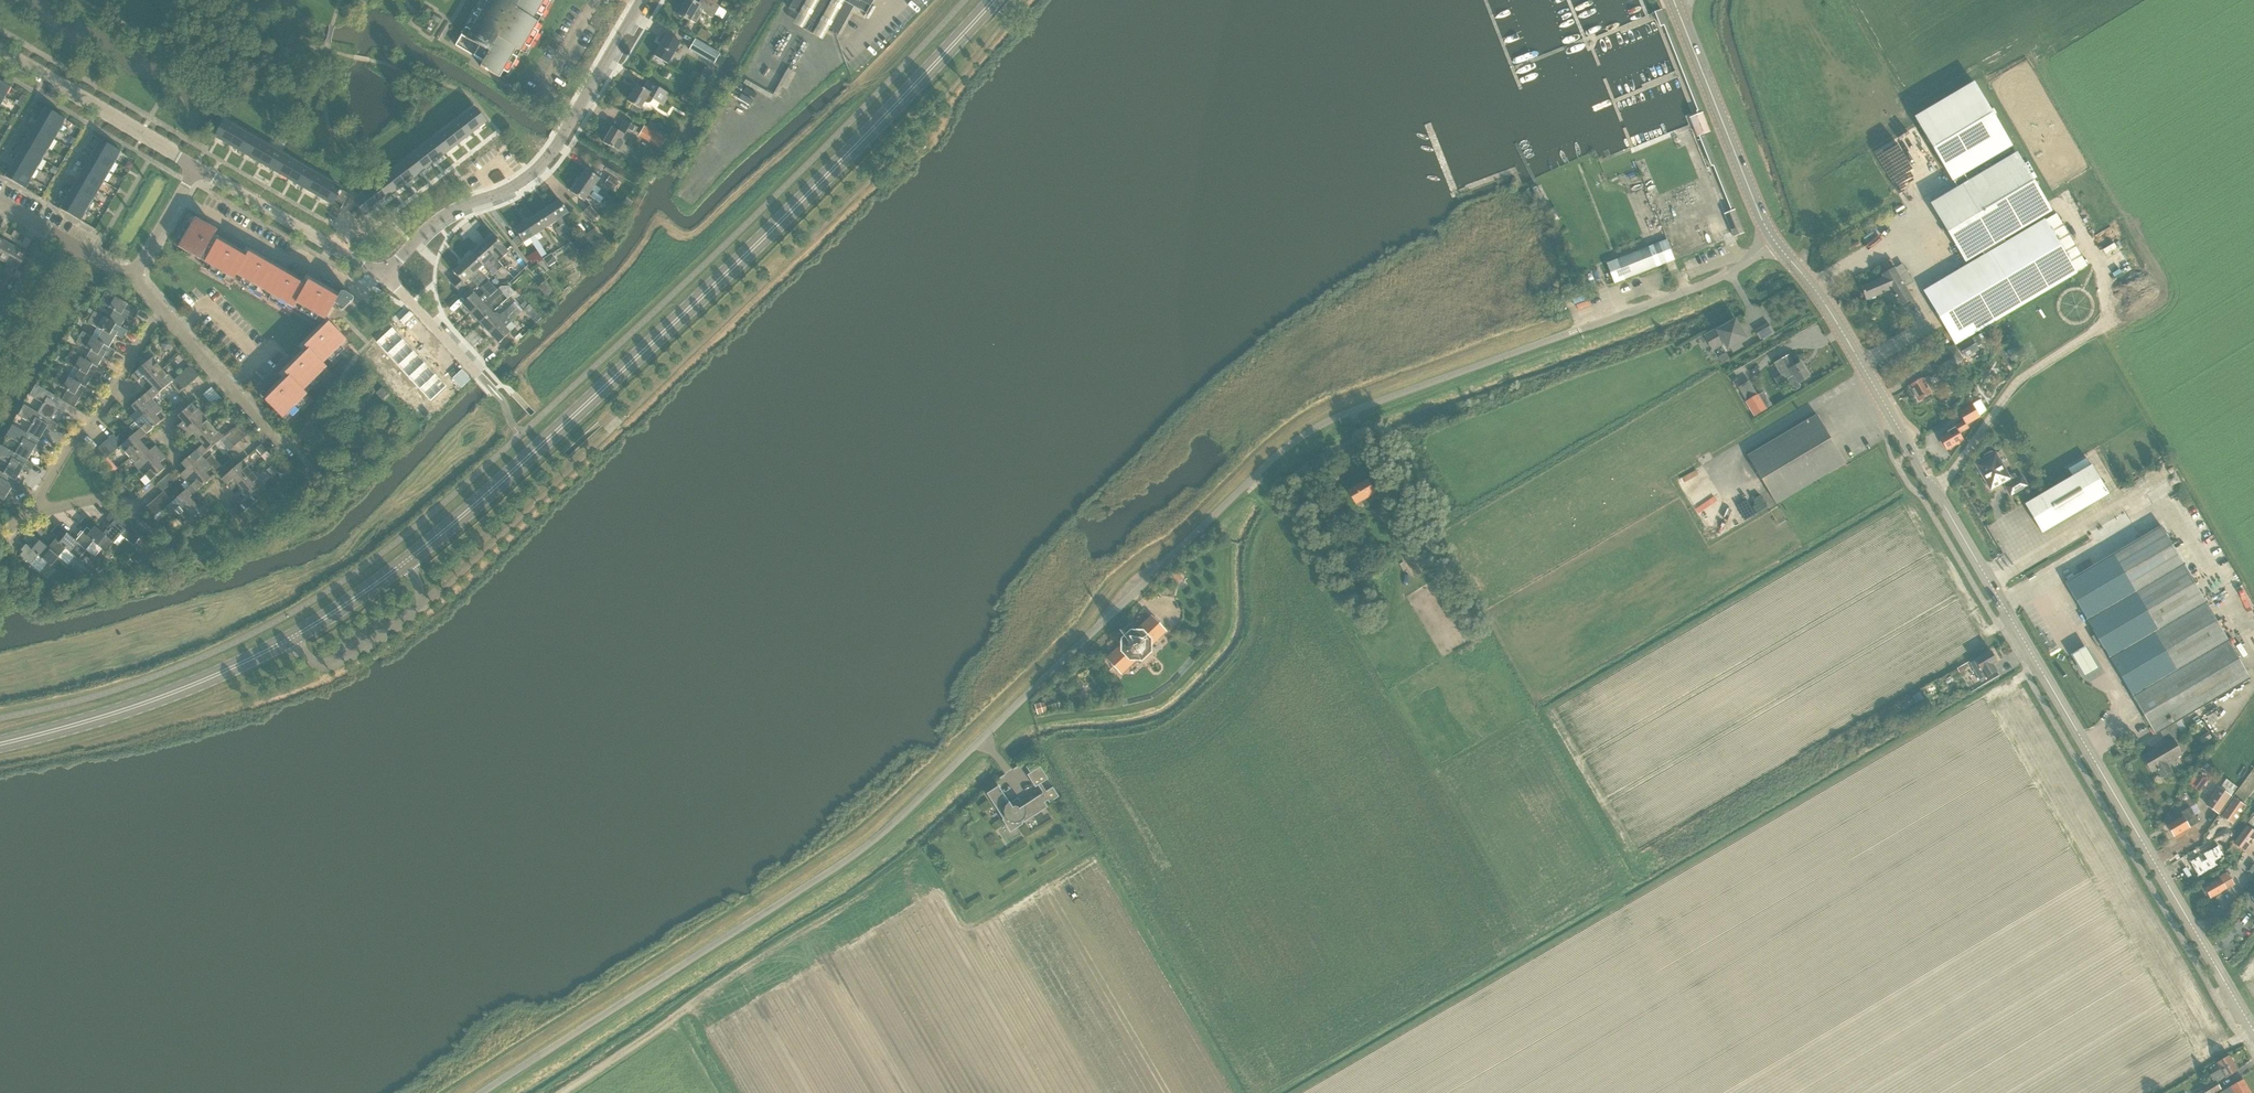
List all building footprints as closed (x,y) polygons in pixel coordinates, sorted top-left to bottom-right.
[(488,3),(483,0),(480,5),(477,10),(473,16),(479,19),(471,32),(466,29),(463,34),(459,40),(456,46),(483,62),(481,67),(500,78),(504,72),(508,74),(517,59),(513,56),(516,50),(521,53),(525,46),(529,49),(539,32),(534,30),(538,23),(534,20),(537,14),(542,17),(545,11),(546,9),(551,1),(549,0),(490,0),(488,3)] [(716,3),(710,0),(702,0),(700,2),(699,4),(691,0),(687,0),(679,15),(690,21),(690,20),(696,23),(703,12),(705,13),(709,15),(714,18),(720,6),(716,3)] [(789,8),(799,14),(793,24),(822,40),(828,30),(838,36),(854,7),(866,14),(865,16),(874,0),(794,0),(789,8)] [(1711,131),(1703,112),(1663,9),(1656,12),(1662,27),(1665,25),(1699,110),(1698,111),(1699,114),(1690,117),(1698,136),(1700,136),(1712,166),(1714,165),(1732,211),(1725,214),(1727,219),(1734,236),(1744,232),(1705,134),(1711,131)] [(740,21),(730,15),(726,21),(736,27),(740,21)] [(701,29),(697,36),(707,42),(711,35),(701,29)] [(667,64),(680,42),(667,34),(654,56),(667,64)] [(696,38),(689,50),(714,64),(721,53),(696,38)] [(12,88),(0,81),(0,95),(6,99),(12,88)] [(648,81),(644,89),(637,85),(628,102),(640,109),(644,102),(646,103),(647,103),(649,103),(650,103),(652,102),(653,99),(656,101),(664,106),(671,94),(648,81)] [(2013,146),(2007,136),(1975,81),(1915,116),(1958,189),(1933,204),(1967,262),(1983,253),(1986,256),(1926,292),(1956,343),(2078,271),(2088,265),(2058,214),(2008,243),(1999,229),(2046,201),(2018,153),(1969,182),(1965,175),(2013,146)] [(61,131),(67,120),(46,108),(40,119),(61,131)] [(474,131),(476,130),(486,122),(476,109),(464,118),(474,131)] [(461,141),(474,131),(464,118),(451,128),(461,141)] [(55,141),(61,131),(40,119),(34,128),(55,141)] [(234,147),(243,132),(225,121),(216,137),(234,147)] [(631,139),(637,128),(624,121),(618,132),(612,128),(604,143),(619,152),(627,138),(631,139)] [(650,121),(646,127),(653,131),(657,125),(650,121)] [(653,131),(646,127),(645,126),(640,134),(661,146),(666,138),(653,131)] [(49,150),(55,141),(34,128),(29,138),(49,150)] [(447,152),(461,141),(451,128),(437,138),(447,152)] [(248,155),(257,140),(243,132),(234,147),(248,155)] [(70,136),(67,142),(73,145),(76,140),(70,136)] [(44,160),(49,150),(29,138),(23,148),(44,160)] [(434,162),(447,152),(437,138),(424,148),(434,162)] [(116,164),(123,153),(101,140),(95,151),(116,164)] [(263,164),(272,149),(257,140),(248,155),(263,164)] [(38,170),(44,160),(23,148),(17,157),(38,170)] [(421,172),(434,162),(424,148),(411,159),(421,172)] [(278,172),(287,157),(272,149),(263,164),(278,172)] [(111,173),(116,164),(95,151),(89,161),(111,173)] [(32,179),(38,170),(17,157),(11,167),(32,179)] [(292,181),(301,166),(287,157),(278,172),(292,181)] [(408,182),(421,172),(411,159),(398,169),(408,182)] [(105,183),(111,173),(89,161),(83,170),(105,183)] [(307,189),(316,174),(301,166),(292,181),(307,189)] [(27,189),(32,179),(11,167),(6,177),(27,189)] [(55,176),(58,171),(53,167),(49,173),(55,176)] [(394,193),(408,182),(398,169),(384,179),(394,193)] [(99,193),(105,183),(83,170),(78,180),(99,193)] [(608,193),(596,185),(599,179),(587,171),(579,182),(604,199),(608,193)] [(322,198),(330,182),(316,174),(307,189),(322,198)] [(620,183),(610,176),(605,183),(615,190),(620,183)] [(381,203),(394,193),(384,179),(371,190),(381,203)] [(94,202),(99,193),(78,180),(72,190),(94,202)] [(333,204),(336,200),(342,190),(342,189),(330,182),(322,198),(333,204)] [(601,203),(604,199),(579,182),(572,192),(584,201),(589,195),(601,203)] [(637,198),(640,192),(634,189),(631,195),(637,198)] [(88,212),(94,202),(72,190),(66,199),(88,212)] [(342,190),(336,200),(344,205),(350,194),(342,190)] [(366,215),(381,203),(371,190),(356,201),(366,215)] [(82,221),(88,212),(66,199),(61,209),(82,221)] [(560,200),(549,208),(557,221),(561,226),(565,233),(570,229),(562,217),(568,213),(560,200)] [(590,206),(583,212),(592,222),(599,215),(590,206)] [(546,228),(557,221),(549,208),(538,215),(546,228)] [(540,232),(546,228),(538,215),(527,222),(535,235),(543,247),(548,244),(540,232)] [(217,231),(206,224),(196,218),(192,225),(187,222),(178,238),(183,241),(179,248),(212,267),(209,271),(225,281),(228,276),(234,280),(237,275),(243,279),(240,283),(256,293),(259,288),(272,295),(269,300),(285,309),(288,305),(294,309),(297,304),(303,307),(300,312),(316,321),(319,317),(326,321),(335,305),(339,307),(339,308),(339,309),(339,310),(340,311),(341,311),(342,312),(343,312),(344,311),(353,302),(354,301),(354,300),(354,299),(353,298),(353,297),(342,291),(344,289),(343,288),(341,287),(339,287),(338,289),(336,292),(306,274),(304,278),(246,245),(244,250),(216,233),(217,231)] [(620,221),(616,228),(620,231),(624,224),(620,221)] [(520,236),(513,240),(518,247),(524,242),(530,239),(538,251),(542,257),(547,254),(543,247),(535,235),(527,222),(516,230),(520,236)] [(561,226),(555,230),(560,236),(565,233),(561,226)] [(595,229),(573,243),(582,257),(604,243),(595,229)] [(13,246),(6,242),(10,235),(6,233),(2,240),(4,241),(0,248),(0,260),(6,263),(15,248),(13,246)] [(510,252),(504,246),(493,235),(483,244),(504,266),(503,266),(506,269),(511,264),(504,257),(510,252)] [(15,248),(6,263),(18,270),(27,255),(18,249),(22,242),(17,239),(13,246),(15,248)] [(1667,239),(1608,262),(1616,283),(1675,260),(1667,239)] [(503,266),(483,244),(474,253),(484,265),(488,261),(498,271),(503,266)] [(479,269),(484,265),(474,253),(464,262),(484,284),(489,280),(479,269)] [(551,254),(543,259),(547,265),(555,260),(551,254)] [(2118,255),(2106,259),(2108,266),(2120,261),(2118,255)] [(480,288),(484,284),(464,262),(454,272),(458,276),(451,282),(461,293),(468,287),(464,283),(470,278),(480,288)] [(1907,286),(1914,282),(1903,264),(1884,275),(1885,278),(1863,287),(1867,299),(1892,289),(1902,306),(1914,299),(1907,286)] [(498,290),(498,289),(489,280),(484,284),(480,288),(485,293),(479,299),(474,293),(463,304),(472,314),(498,290)] [(555,291),(545,281),(538,287),(548,297),(555,291)] [(517,298),(525,291),(519,283),(511,290),(517,298)] [(498,290),(472,314),(481,323),(481,324),(492,313),(492,312),(492,311),(492,310),(492,309),(492,308),(492,307),(491,306),(491,305),(503,293),(499,288),(498,289),(498,290)] [(121,327),(128,315),(135,319),(140,311),(107,292),(100,303),(114,311),(109,320),(121,327)] [(523,310),(525,308),(529,304),(525,299),(518,305),(523,310)] [(492,313),(481,324),(490,333),(518,308),(514,303),(500,315),(499,314),(497,313),(493,313),(492,313)] [(518,308),(490,333),(499,343),(511,333),(510,332),(516,326),(512,322),(522,312),(518,308)] [(530,314),(536,320),(543,314),(537,308),(530,314)] [(128,331),(121,327),(109,320),(90,309),(88,313),(93,315),(89,322),(98,328),(93,337),(97,340),(109,348),(110,347),(117,335),(123,339),(128,331)] [(1736,321),(1722,329),(1721,327),(1708,334),(1717,348),(1728,342),(1734,352),(1744,346),(1741,342),(1749,338),(1745,329),(1742,331),(1736,321)] [(1768,336),(1775,332),(1769,322),(1762,326),(1768,336)] [(347,341),(339,333),(329,323),(305,347),(309,351),(285,374),(289,378),(266,401),(283,419),(288,413),(292,417),(306,404),(301,400),(307,394),(303,391),(308,386),(312,390),(325,377),(321,373),(327,367),(323,364),(328,359),(332,363),(345,350),(341,346),(347,341)] [(376,346),(386,357),(403,341),(402,339),(392,330),(376,346)] [(97,340),(93,337),(83,332),(77,343),(91,351),(86,360),(98,367),(105,355),(112,359),(116,351),(110,347),(109,348),(97,340)] [(1931,358),(1933,362),(1939,374),(1979,351),(1971,339),(1945,355),(1942,351),(1931,358)] [(403,341),(386,357),(397,367),(413,351),(403,341)] [(2014,347),(2007,352),(2013,361),(2020,356),(2014,347)] [(413,351),(397,367),(407,376),(423,361),(413,351)] [(86,360),(72,352),(65,363),(79,371),(74,380),(86,387),(87,387),(93,375),(100,379),(105,371),(98,367),(86,360)] [(1775,363),(1781,375),(1775,379),(1780,386),(1786,382),(1788,381),(1793,391),(1796,391),(1801,388),(1802,386),(1800,383),(1810,377),(1802,363),(1796,366),(1789,355),(1775,363)] [(148,383),(162,371),(158,365),(159,364),(154,358),(148,362),(143,366),(132,376),(137,383),(143,378),(148,383)] [(140,363),(143,366),(148,362),(145,358),(140,363)] [(407,376),(406,377),(418,388),(433,373),(423,361),(407,376)] [(186,371),(194,381),(199,376),(191,366),(186,371)] [(152,399),(153,399),(174,381),(169,375),(167,376),(162,371),(148,383),(152,388),(147,393),(152,399)] [(189,385),(194,381),(186,371),(181,375),(189,385)] [(74,380),(60,372),(54,383),(68,391),(63,400),(70,404),(75,407),(82,395),(89,399),(93,391),(87,387),(86,387),(74,380)] [(433,373),(418,388),(432,400),(447,386),(433,373)] [(185,389),(189,385),(181,375),(176,379),(185,389)] [(1920,401),(1933,392),(1938,389),(1930,376),(1925,379),(1924,378),(1911,386),(1920,401)] [(179,394),(185,389),(176,379),(171,384),(179,394)] [(63,400),(37,385),(30,396),(44,404),(39,413),(51,420),(58,408),(65,412),(70,404),(63,400)] [(220,385),(212,392),(220,400),(228,393),(220,385)] [(383,400),(389,394),(383,387),(377,393),(383,400)] [(397,388),(389,392),(392,398),(400,394),(397,388)] [(1746,401),(1754,417),(1772,407),(1763,391),(1759,393),(1746,401)] [(158,404),(153,399),(152,399),(147,393),(131,407),(136,412),(130,418),(135,423),(158,404)] [(158,404),(135,423),(138,426),(133,431),(130,428),(117,439),(122,445),(140,429),(146,435),(162,422),(157,416),(163,410),(158,404)] [(182,434),(205,414),(199,408),(198,410),(193,404),(178,416),(183,422),(177,428),(182,434)] [(1942,438),(1948,449),(1964,440),(1960,434),(1970,428),(1967,425),(1981,417),(1973,404),(1960,412),(1965,420),(1947,431),(1949,434),(1942,438)] [(39,413),(31,408),(25,405),(19,416),(32,424),(27,433),(40,440),(46,428),(53,432),(58,424),(51,420),(39,413)] [(435,405),(428,414),(434,418),(440,409),(435,405)] [(122,406),(117,415),(125,419),(130,410),(122,406)] [(199,440),(214,427),(208,421),(209,420),(205,414),(182,434),(188,439),(194,434),(199,440)] [(1749,456),(1777,504),(1846,463),(1818,415),(1749,456)] [(242,423),(237,427),(245,437),(249,433),(250,433),(242,423)] [(27,433),(13,425),(7,435),(21,443),(16,453),(28,460),(35,448),(42,452),(47,444),(40,440),(27,433)] [(203,456),(222,440),(225,437),(220,431),(218,432),(214,427),(199,440),(203,445),(197,450),(203,456)] [(237,427),(232,431),(240,441),(245,437),(237,427)] [(140,441),(146,435),(140,429),(119,448),(124,453),(125,452),(130,458),(144,446),(140,441)] [(235,446),(240,441),(232,431),(227,436),(235,446)] [(109,439),(117,449),(122,445),(117,439),(113,435),(109,439)] [(225,437),(222,440),(230,450),(235,446),(227,436),(225,437)] [(112,453),(117,449),(109,439),(104,444),(112,453)] [(108,457),(112,453),(104,444),(99,448),(107,458),(108,457)] [(16,453),(1,445),(0,447),(0,458),(9,464),(4,473),(16,480),(23,468),(30,472),(35,464),(28,460),(16,453)] [(139,471),(161,452),(155,446),(149,451),(144,446),(130,458),(135,464),(134,465),(139,471)] [(263,447),(262,446),(257,450),(263,457),(268,453),(263,447)] [(102,462),(107,458),(99,448),(94,452),(102,462)] [(208,461),(203,456),(197,450),(182,463),(187,469),(180,475),(186,481),(208,461)] [(2004,483),(2005,485),(2004,486),(2011,497),(2030,486),(2023,475),(2018,478),(2015,473),(2011,476),(1997,451),(1995,452),(1991,451),(1984,455),(1984,459),(1975,464),(1991,491),(2004,483)] [(165,469),(160,463),(166,458),(161,452),(139,471),(144,477),(146,476),(151,482),(165,469)] [(102,462),(112,473),(118,468),(108,457),(107,458),(102,462)] [(2043,533),(2106,496),(2109,494),(2093,465),(2092,466),(2087,458),(2069,468),(2074,476),(2026,504),(2043,533)] [(238,485),(253,473),(248,467),(250,466),(244,460),(222,479),(228,485),(234,480),(238,485)] [(191,486),(197,492),(211,479),(207,473),(214,467),(208,461),(186,481),(191,486)] [(277,472),(281,467),(276,462),(272,466),(277,472)] [(0,471),(0,498),(5,500),(11,489),(18,493),(23,484),(16,480),(4,473),(0,471)] [(242,502),(264,483),(259,477),(258,478),(253,473),(238,485),(243,491),(237,496),(238,497),(242,502)] [(164,479),(159,485),(164,491),(170,485),(164,479)] [(1358,505),(1377,494),(1369,479),(1350,491),(1358,505)] [(128,480),(123,485),(129,492),(135,487),(128,480)] [(191,497),(197,492),(191,486),(169,505),(175,511),(176,510),(181,515),(195,503),(191,497)] [(164,491),(159,496),(167,505),(173,501),(164,491)] [(163,510),(167,505),(159,496),(154,500),(163,510)] [(235,500),(234,501),(238,506),(239,505),(242,502),(238,497),(235,500)] [(158,514),(163,510),(154,500),(149,505),(158,514)] [(195,503),(181,515),(186,521),(184,523),(190,528),(212,509),(207,502),(200,508),(195,503)] [(1769,504),(1760,508),(1764,517),(1773,512),(1769,504)] [(152,519),(158,514),(149,505),(144,509),(152,519)] [(92,522),(96,517),(87,510),(83,515),(92,522)] [(114,543),(121,534),(134,545),(142,536),(113,511),(107,518),(112,523),(103,534),(114,543)] [(76,540),(75,541),(86,551),(94,558),(102,549),(106,552),(114,543),(103,534),(85,518),(79,526),(84,530),(76,540)] [(75,541),(76,540),(58,525),(52,532),(58,537),(49,548),(48,548),(59,558),(59,557),(68,564),(75,557),(79,560),(86,551),(75,541)] [(2163,777),(2173,771),(2169,764),(2184,755),(2175,739),(2183,734),(2189,731),(2182,719),(2252,678),(2162,525),(2066,581),(2097,634),(2092,636),(2098,647),(2103,644),(2156,734),(2161,731),(2167,743),(2143,757),(2152,772),(2158,769),(2163,777)] [(48,548),(49,548),(30,532),(24,540),(30,544),(20,556),(31,565),(32,565),(32,566),(34,568),(36,568),(41,572),(48,564),(51,567),(59,558),(48,548)] [(144,559),(139,564),(146,570),(151,565),(144,559)] [(1171,577),(1177,583),(1182,578),(1176,573),(1171,577)] [(1184,578),(1173,588),(1181,596),(1191,585),(1184,578)] [(99,581),(96,586),(102,591),(106,586),(99,581)] [(38,602),(48,606),(51,598),(40,595),(38,602)] [(1106,659),(1121,675),(1138,658),(1142,662),(1152,653),(1149,649),(1167,631),(1152,615),(1106,659)] [(2085,649),(2073,657),(2085,676),(2097,669),(2085,649)] [(1994,664),(1998,662),(1992,650),(1976,659),(1977,660),(1971,664),(1981,681),(1987,678),(1999,672),(1994,664)] [(1921,692),(1913,696),(1916,702),(1924,697),(1921,692)] [(1044,702),(1035,705),(1038,714),(1047,711),(1044,702)] [(2203,743),(2213,737),(2209,731),(2199,737),(2203,743)] [(1023,824),(1048,807),(1045,802),(1048,801),(1049,803),(1059,797),(1053,787),(1046,791),(1041,784),(1048,779),(1040,767),(1031,773),(1027,766),(1026,767),(1030,773),(1027,775),(1035,787),(1038,786),(1043,792),(1043,794),(1024,806),(1018,798),(1010,803),(998,785),(998,786),(987,794),(1003,819),(1002,819),(1010,832),(1023,824)] [(2200,774),(2195,780),(2203,786),(2207,780),(2200,774)] [(2219,813),(2232,796),(2219,786),(2207,804),(2219,813)] [(2235,798),(2222,816),(2234,824),(2247,806),(2235,798)] [(2175,836),(2199,822),(2200,822),(2191,807),(2175,816),(2177,820),(2168,824),(2175,836)] [(2234,843),(2246,851),(2253,839),(2253,830),(2247,825),(2234,843)] [(2198,857),(2190,861),(2198,875),(2216,865),(2214,862),(2221,857),(2221,856),(2224,854),(2219,845),(2208,851),(2207,850),(2202,853),(2197,855),(2198,857)] [(2234,883),(2233,881),(2229,874),(2226,876),(2225,873),(2219,877),(2220,878),(2205,887),(2211,898),(2226,889),(2226,888),(2234,883)] [(2226,1078),(2239,1070),(2231,1056),(2217,1063),(2221,1069),(2210,1075),(2214,1081),(2211,1082),(2211,1083),(2212,1084),(2199,1092),(2198,1092),(2215,1092),(2222,1089),(2218,1081),(2225,1077),(2226,1078)] [(2244,1079),(2221,1092),(2252,1092),(2244,1079)]
